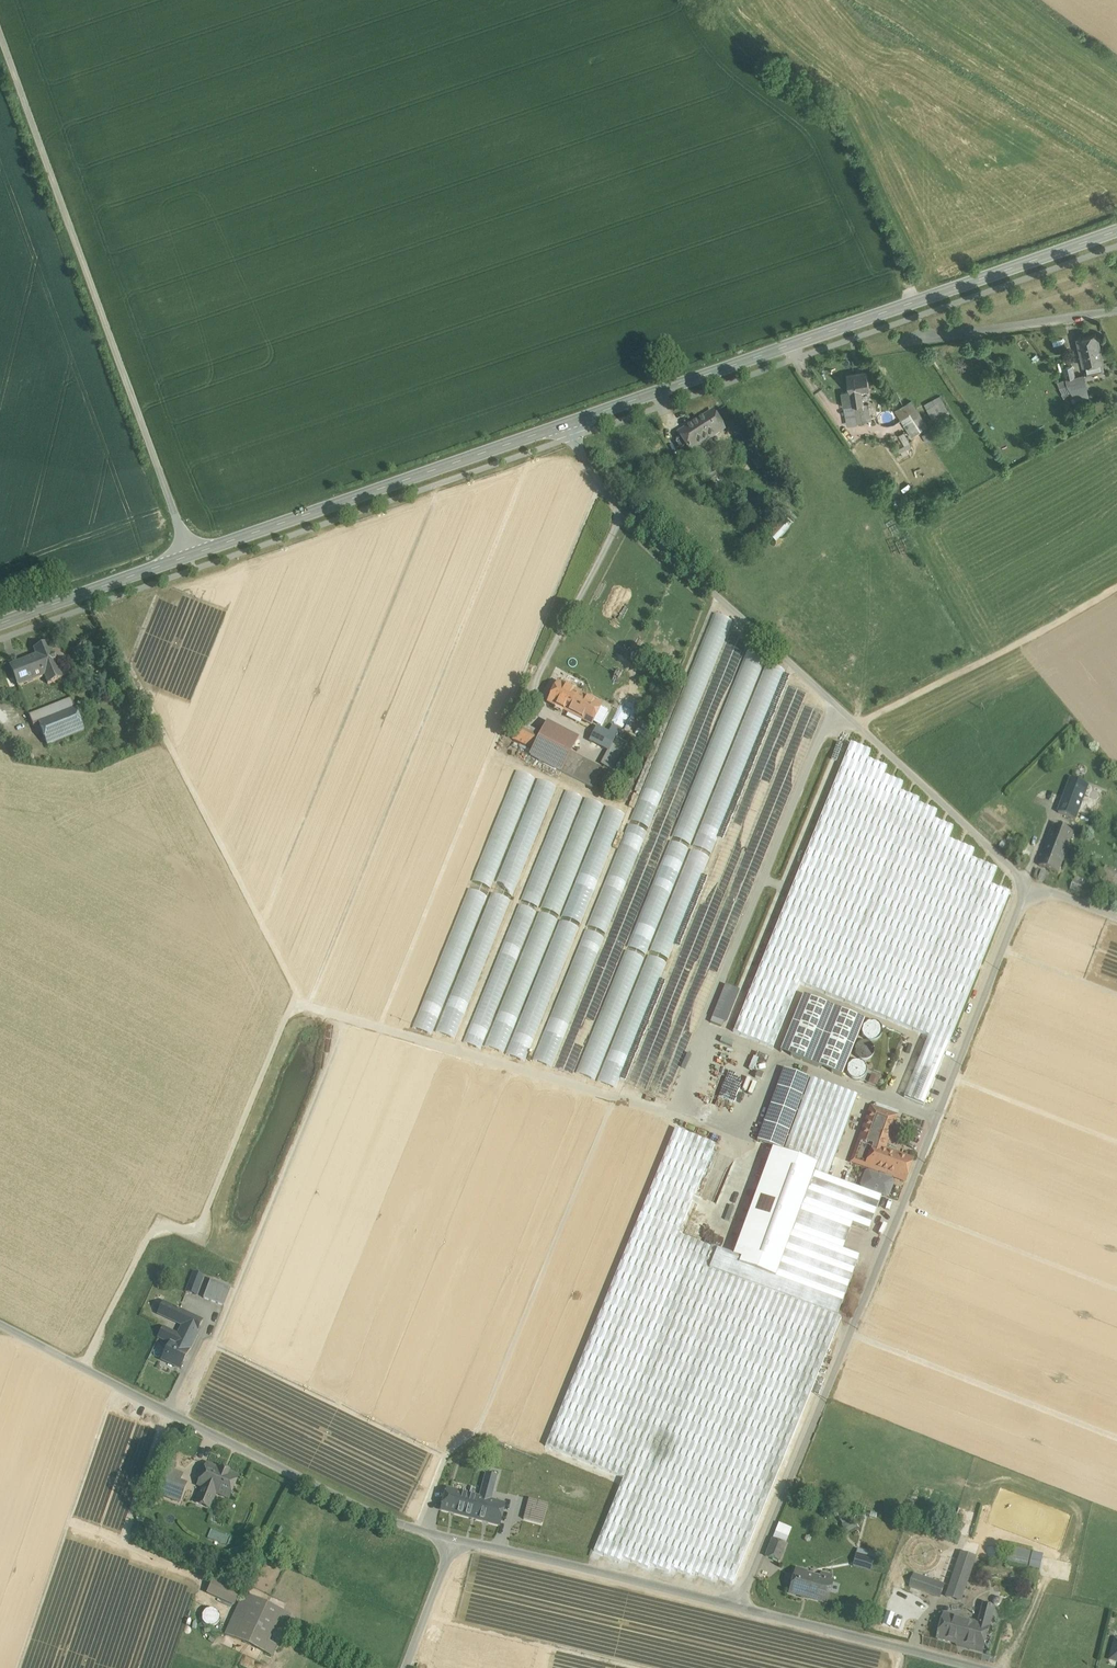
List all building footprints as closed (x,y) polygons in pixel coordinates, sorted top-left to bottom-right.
[(1097,334),(1078,338),(1084,366),(1085,366),(1102,362),(1103,362),(1097,334)] [(1104,370),(1102,362),(1085,366),(1087,374),(1104,370)] [(1073,365),(1064,367),(1067,378),(1075,376),(1073,365)] [(867,371),(847,375),(850,392),(851,392),(853,405),(853,406),(854,406),(863,405),(861,390),(870,389),(867,371)] [(1067,378),(1068,385),(1070,389),(1072,393),(1079,402),(1090,398),(1084,374),(1075,376),(1067,378)] [(1063,392),(1070,389),(1068,385),(1067,378),(1058,382),(1063,392)] [(850,392),(842,393),(845,407),(853,405),(851,392),(850,392)] [(950,412),(940,396),(924,405),(934,421),(950,412)] [(928,426),(911,400),(895,411),(912,437),(928,426)] [(868,404),(863,405),(866,421),(871,421),(868,404)] [(853,405),(845,407),(848,426),(857,424),(857,423),(854,406),(853,406),(853,405)] [(863,405),(854,406),(857,423),(866,421),(863,405)] [(712,412),(679,434),(690,451),(697,446),(723,429),(712,412)] [(903,456),(910,453),(908,448),(912,446),(905,431),(900,433),(905,444),(899,447),(903,456)] [(934,440),(929,431),(922,435),(927,444),(934,440)] [(697,446),(690,451),(693,455),(700,450),(697,446)] [(698,463),(706,457),(701,450),(700,450),(693,455),(698,463)] [(715,470),(706,457),(698,463),(706,476),(715,470)] [(663,742),(681,749),(731,619),(713,612),(663,742)] [(49,643),(34,649),(36,655),(45,676),(48,684),(53,682),(63,678),(49,643)] [(745,649),(736,681),(756,686),(764,654),(745,649)] [(36,655),(10,666),(18,686),(45,676),(36,655)] [(765,662),(759,682),(766,685),(763,694),(770,696),(772,690),(770,689),(770,688),(777,690),(784,668),(765,662)] [(63,678),(53,682),(55,687),(65,683),(63,678)] [(586,698),(558,684),(549,702),(576,716),(586,698)] [(601,706),(586,698),(576,716),(591,724),(601,706)] [(71,699),(29,714),(34,725),(38,723),(47,745),(84,731),(71,699)] [(578,739),(547,723),(530,755),(561,771),(562,770),(569,755),(578,739)] [(539,737),(525,731),(526,730),(520,727),(519,727),(518,727),(512,739),(533,749),(539,737)] [(616,737),(597,727),(594,733),(613,743),(616,737)] [(594,733),(593,733),(589,740),(609,750),(613,743),(594,733)] [(887,768),(867,760),(870,751),(850,743),(733,1032),(773,1049),(799,984),(929,1036),(948,1044),(1010,893),(990,885),(997,869),(971,859),(974,850),(948,840),(953,828),(934,820),(937,812),(917,804),(919,800),(899,792),(903,784),(883,776),(887,768)] [(652,760),(631,821),(650,827),(676,751),(663,747),(658,762),(652,760)] [(600,770),(569,755),(562,770),(592,785),(600,770)] [(523,808),(533,776),(515,770),(506,798),(505,803),(523,808)] [(542,822),(555,784),(537,779),(528,807),(535,810),(532,819),(542,822)] [(1088,786),(1071,780),(1059,813),(1075,819),(1088,786)] [(602,885),(588,926),(607,932),(632,857),(636,858),(645,830),(627,824),(609,878),(612,879),(609,887),(602,885)] [(1073,833),(1054,825),(1046,845),(1047,846),(1066,853),(1073,833)] [(1066,853),(1047,846),(1039,866),(1058,873),(1066,853)] [(492,852),(484,849),(473,880),(490,886),(501,855),(492,852)] [(522,900),(536,905),(550,865),(536,860),(522,900)] [(563,916),(580,923),(602,862),(595,860),(591,869),(589,868),(586,878),(583,877),(580,884),(575,882),(563,916)] [(1103,884),(1116,887),(1116,869),(1107,867),(1103,884)] [(560,914),(572,874),(564,871),(560,883),(552,880),(550,886),(557,888),(555,894),(546,891),(541,908),(560,914)] [(496,890),(513,894),(516,878),(499,875),(496,890)] [(470,939),(485,893),(467,888),(453,934),(470,939)] [(496,927),(508,898),(493,892),(481,921),(496,927)] [(518,904),(504,945),(520,950),(534,909),(518,904)] [(540,958),(556,918),(539,911),(528,938),(536,941),(530,954),(540,958)] [(529,1061),(573,924),(555,918),(511,1056),(529,1061)] [(534,1060),(553,1067),(602,935),(583,928),(534,1060)] [(723,988),(714,1014),(727,1019),(736,992),(723,988)] [(865,1020),(803,995),(780,1052),(842,1076),(865,1020)] [(413,1026),(429,1033),(441,1005),(425,998),(413,1026)] [(445,1007),(437,1032),(455,1037),(465,1005),(455,1002),(453,1009),(445,1007)] [(881,1035),(881,1031),(880,1028),(878,1025),(875,1023),(872,1022),(868,1023),(865,1025),(863,1028),(862,1032),(863,1035),(865,1038),(868,1040),(872,1041),(875,1040),(879,1038),(881,1035)] [(505,1051),(509,1029),(499,1027),(496,1042),(491,1041),(490,1048),(505,1051)] [(929,1036),(904,1097),(924,1105),(948,1044),(929,1036)] [(873,1055),(874,1051),(873,1047),(871,1044),(868,1042),(864,1041),(861,1042),(857,1044),(855,1047),(855,1051),(856,1055),(858,1058),(861,1060),(864,1060),(868,1060),(871,1058),(873,1055)] [(734,1061),(744,1064),(748,1049),(739,1046),(734,1061)] [(759,1057),(757,1063),(764,1066),(767,1056),(757,1053),(755,1056),(759,1057)] [(865,1074),(866,1070),(865,1066),(863,1063),(860,1061),(856,1061),(853,1061),(850,1063),(848,1067),(847,1070),(848,1074),(850,1077),(853,1079),(857,1080),(860,1079),(863,1077),(865,1074)] [(752,1062),(748,1075),(759,1079),(764,1067),(752,1062)] [(784,1069),(757,1141),(782,1150),(809,1078),(784,1069)] [(675,1129),(546,1446),(624,1478),(594,1551),(620,1562),(622,1558),(648,1568),(650,1564),(669,1572),(671,1568),(690,1576),(692,1572),(711,1580),(713,1576),(732,1584),(841,1318),(837,1317),(842,1304),(775,1279),(814,1173),(827,1178),(857,1096),(811,1079),(744,1260),(678,1234),(715,1145),(675,1129)] [(884,1112),(871,1107),(851,1162),(865,1167),(876,1135),(884,1112)] [(897,1116),(884,1112),(876,1135),(888,1139),(897,1116)] [(691,1123),(687,1131),(708,1140),(712,1133),(691,1123)] [(888,1139),(876,1135),(865,1167),(880,1172),(893,1177),(905,1181),(913,1159),(885,1149),(888,1139)] [(879,1175),(868,1171),(865,1172),(860,1185),(862,1188),(863,1188),(862,1191),(881,1198),(882,1195),(886,1196),(889,1195),(894,1183),(892,1180),(893,1177),(880,1172),(879,1175)] [(827,1178),(814,1173),(775,1279),(842,1304),(859,1257),(842,1251),(852,1225),(869,1231),(881,1198),(862,1191),(827,1178)] [(722,1191),(728,1194),(732,1185),(725,1182),(722,1191)] [(203,1277),(194,1274),(187,1291),(196,1295),(203,1277)] [(203,1277),(196,1295),(202,1297),(209,1280),(203,1277)] [(225,1305),(232,1286),(211,1279),(204,1298),(225,1305)] [(181,1289),(172,1285),(165,1301),(174,1305),(181,1289)] [(202,1321),(164,1303),(159,1314),(179,1323),(178,1325),(182,1328),(184,1325),(197,1331),(202,1321)] [(179,1335),(164,1328),(159,1338),(171,1343),(163,1360),(180,1368),(198,1331),(197,1331),(184,1325),(182,1328),(179,1335)] [(515,1462),(502,1458),(500,1465),(513,1469),(515,1462)] [(176,1464),(168,1461),(165,1468),(173,1471),(176,1464)] [(221,1469),(207,1463),(198,1485),(202,1486),(195,1502),(210,1508),(216,1492),(229,1498),(239,1476),(229,1472),(230,1471),(222,1468),(221,1469)] [(173,1471),(165,1468),(156,1493),(179,1502),(186,1486),(179,1483),(182,1475),(173,1471)] [(497,1477),(487,1474),(481,1498),(489,1500),(490,1500),(497,1477)] [(481,1498),(448,1489),(442,1510),(483,1521),(489,1500),(481,1498)] [(490,1500),(489,1500),(483,1521),(499,1525),(504,1504),(490,1500)] [(211,1528),(208,1537),(227,1543),(230,1534),(211,1528)] [(785,1545),(772,1540),(766,1556),(779,1562),(785,1545)] [(1001,1552),(997,1542),(986,1546),(990,1556),(1001,1552)] [(1032,1554),(1011,1549),(1008,1563),(1029,1568),(1032,1554)] [(962,1553),(947,1597),(961,1601),(976,1557),(962,1553)] [(874,1560),(857,1555),(854,1566),(871,1570),(874,1560)] [(816,1578),(796,1572),(790,1593),(810,1598),(816,1578)] [(831,1576),(821,1573),(819,1579),(830,1582),(831,1576)] [(945,1584),(915,1574),(911,1587),(940,1597),(945,1584)] [(819,1579),(816,1578),(810,1598),(826,1602),(832,1582),(830,1582),(819,1579)] [(238,1591),(215,1580),(208,1593),(232,1604),(238,1591)] [(998,1582),(989,1585),(993,1594),(1002,1591),(998,1582)] [(283,1612),(244,1594),(226,1634),(264,1652),(283,1612)] [(979,1624),(945,1614),(939,1635),(938,1635),(938,1636),(938,1637),(938,1639),(970,1648),(970,1649),(983,1653),(995,1608),(985,1605),(979,1624)] [(219,1621),(220,1618),(219,1614),(217,1611),(214,1609),(211,1609),(207,1609),(205,1611),(203,1614),(202,1618),(203,1621),(205,1624),(208,1626),(211,1627),(214,1626),(217,1624),(219,1621)]
